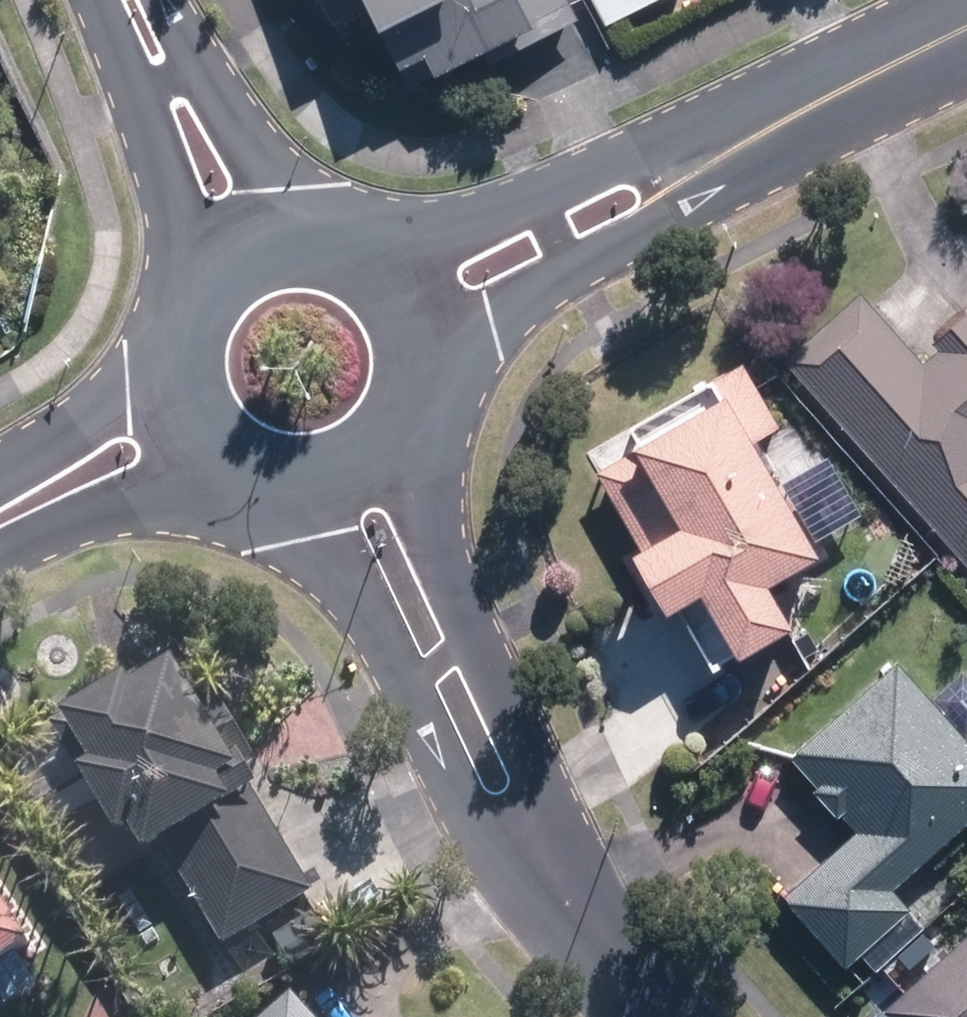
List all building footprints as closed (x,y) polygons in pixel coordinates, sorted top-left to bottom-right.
[(376,42),(380,40),(398,74),(422,61),(435,85),(509,45),(516,59),(582,23),(569,0),(469,0),(472,6),(459,13),(452,0),(353,0),(376,42)] [(599,30),(663,0),(585,0),(599,30)] [(782,361),(964,574),(966,572),(966,315),(921,359),(855,291),(782,361)] [(779,429),(740,361),(585,452),(640,545),(627,552),(663,613),(693,595),(731,660),(791,625),(764,580),(816,549),(753,444),(779,429)] [(310,897),(175,652),(54,719),(79,763),(71,768),(110,840),(123,832),(138,859),(162,846),(218,948),(310,897)] [(966,822),(966,736),(893,657),(787,757),(814,785),(809,791),(835,818),(841,813),(855,828),(779,899),(844,968),(859,954),(875,971),(917,931),(902,915),(907,910),(892,893),(966,822)] [(337,934),(316,906),(271,939),(292,967),(337,934)] [(20,950),(0,921),(0,964),(20,950)] [(881,1013),(885,1016),(966,1016),(966,934),(881,1013)] [(285,995),(262,1016),(306,1016),(285,995)]
